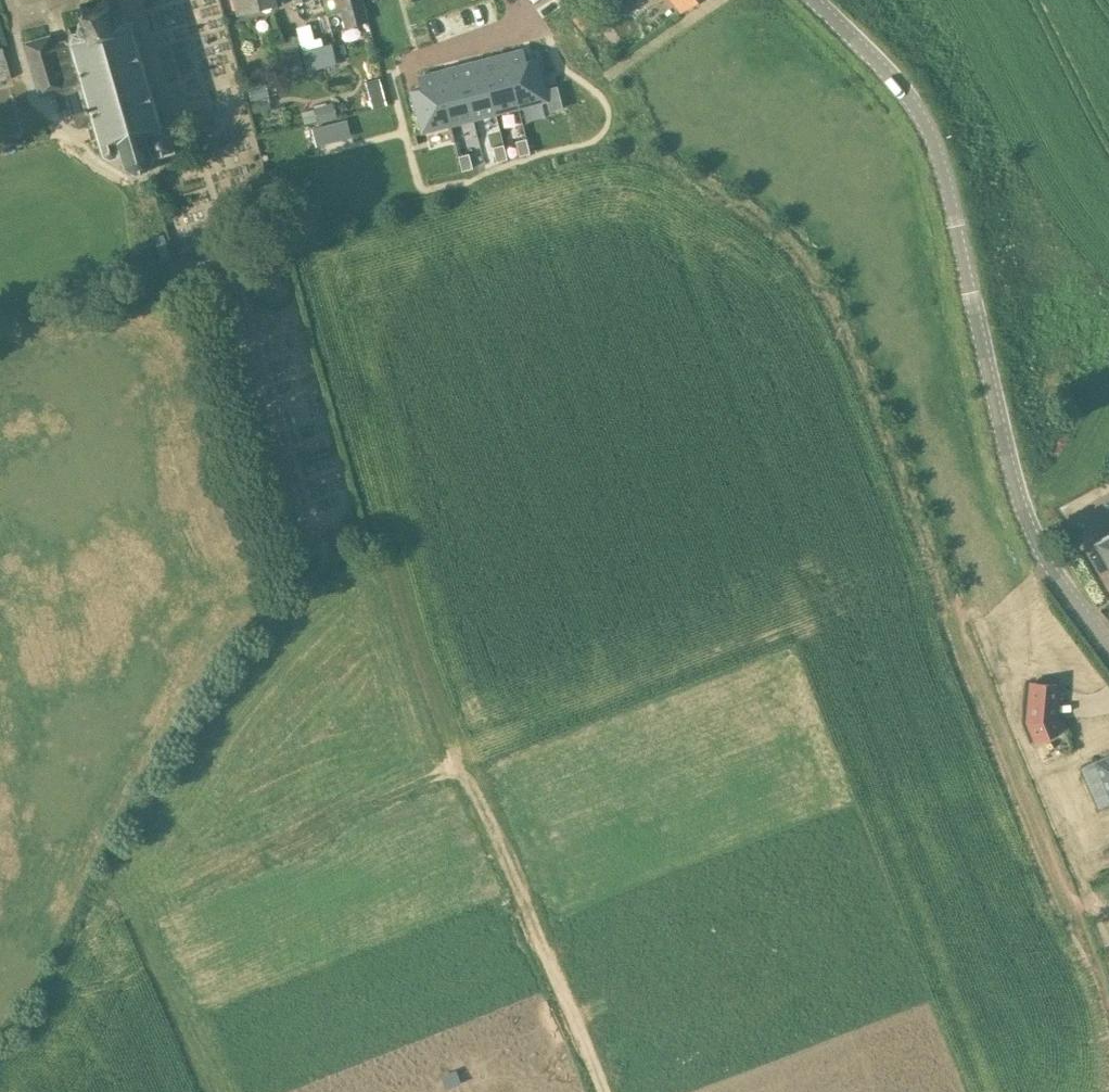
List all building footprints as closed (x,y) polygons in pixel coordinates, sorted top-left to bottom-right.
[(110,18),(105,0),(79,8),(84,25),(70,30),(67,39),(68,41),(52,45),(49,36),(25,43),(40,96),(58,91),(65,116),(73,114),(77,128),(92,124),(92,127),(87,128),(91,140),(96,139),(101,154),(108,158),(118,155),(122,166),(134,173),(147,169),(154,157),(153,155),(174,149),(170,133),(173,128),(172,122),(167,120),(160,121),(131,21),(124,14),(110,18)] [(276,3),(275,0),(233,0),(237,13),(276,3)] [(327,16),(340,12),(344,27),(369,20),(363,0),(323,0),(327,16)] [(432,9),(463,0),(429,0),(432,9)] [(296,38),(274,44),(283,76),(304,70),(296,38)] [(333,44),(303,52),(309,71),(338,63),(333,44)] [(11,78),(2,47),(0,47),(0,81),(11,78)] [(526,60),(523,50),(505,55),(518,107),(547,100),(544,89),(536,57),(526,60)] [(518,107),(505,55),(482,61),(496,113),(518,107)] [(473,119),(496,113),(482,61),(459,67),(473,119)] [(459,67),(436,72),(450,125),(473,119),(459,67)] [(450,125),(436,72),(418,77),(421,87),(410,90),(422,133),(450,125)] [(379,78),(365,81),(368,91),(382,87),(379,78)] [(247,88),(251,101),(269,96),(265,83),(247,88)] [(556,86),(544,89),(547,100),(548,105),(561,102),(556,86)] [(332,105),(315,109),(318,123),(335,119),(332,105)] [(334,141),(352,137),(347,119),(330,124),(334,141)] [(530,153),(526,138),(516,141),(519,156),(530,153)] [(497,161),(507,159),(503,144),(493,147),(497,161)] [(458,156),(462,170),(472,168),(469,153),(458,156)] [(1093,541),(1108,568),(1108,532),(1093,541)] [(1034,742),(1062,730),(1057,717),(1060,685),(1029,683),(1026,721),(1034,742)] [(1095,760),(1079,767),(1097,810),(1108,805),(1108,754),(1095,760)]
